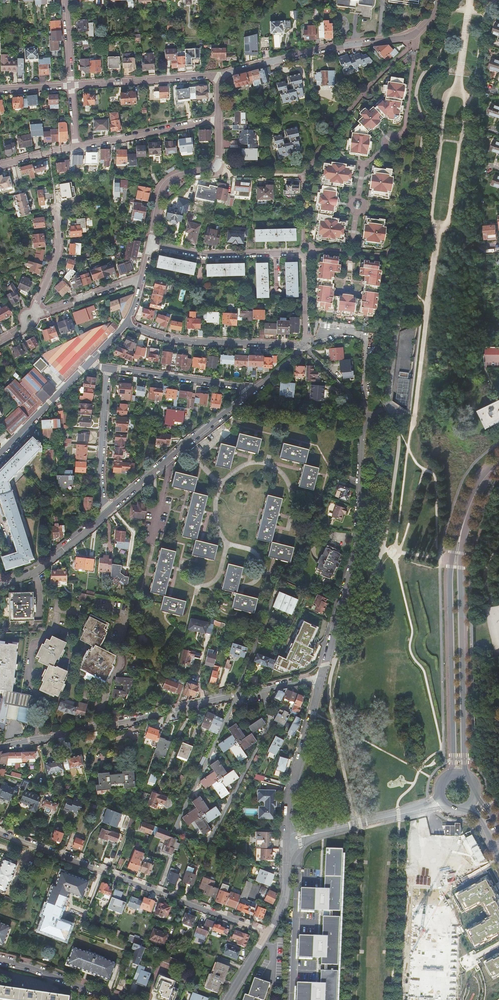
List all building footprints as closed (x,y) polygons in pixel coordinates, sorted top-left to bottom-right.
[(120,0),(127,0),(127,1),(129,1),(129,7),(130,8),(132,8),(133,7),(133,1),(132,1),(132,0),(120,0)] [(271,23),(270,23),(271,34),(283,33),(283,29),(285,29),(285,27),(284,22),(279,22),(279,19),(271,20),(271,23)] [(87,20),(76,21),(76,25),(77,25),(78,32),(88,31),(88,37),(93,37),(93,23),(87,23),(87,20)] [(50,22),(51,32),(60,31),(60,21),(50,22)] [(324,38),(324,39),(333,38),(332,24),(328,24),(328,21),(323,21),(323,22),(324,38)] [(304,40),(319,39),(319,38),(319,26),(315,26),(315,31),(304,31),(304,40)] [(52,41),(49,42),(50,51),(55,50),(55,49),(58,49),(58,44),(58,41),(59,41),(61,41),(60,31),(51,32),(52,41)] [(269,37),(260,38),(261,51),(270,50),(269,37)] [(389,45),(373,47),(387,62),(392,56),(393,57),(398,53),(395,49),(393,50),(389,45)] [(165,50),(166,68),(177,68),(176,55),(176,49),(165,50)] [(225,49),(211,49),(211,53),(212,58),(219,57),(219,60),(226,60),(225,49)] [(149,70),(149,75),(155,75),(155,71),(155,70),(154,59),(154,53),(145,53),(145,59),(142,59),(142,70),(149,70)] [(361,63),(362,65),(363,66),(367,65),(367,62),(372,60),(366,54),(363,55),(361,53),(360,54),(359,53),(353,55),(357,65),(361,63)] [(176,55),(177,68),(177,73),(186,72),(185,54),(176,55)] [(345,55),(338,57),(344,73),(348,71),(349,70),(348,67),(349,65),(351,65),(353,65),(354,68),(356,69),(355,70),(356,72),(359,71),(357,67),(357,65),(353,55),(353,54),(348,56),(346,56),(345,55)] [(7,55),(1,55),(1,71),(5,71),(11,71),(11,72),(17,72),(17,70),(17,61),(7,62),(7,55)] [(122,55),(123,77),(127,77),(127,68),(135,68),(134,58),(135,58),(135,55),(122,55)] [(119,57),(107,58),(108,69),(108,71),(113,71),(119,70),(119,57)] [(498,71),(498,61),(492,58),(489,68),(498,71)] [(43,60),(38,61),(39,83),(45,82),(44,74),(49,74),(48,64),(50,64),(50,59),(43,59),(43,60)] [(89,73),(89,59),(79,60),(79,70),(80,70),(80,71),(84,70),(85,72),(85,73),(89,73)] [(89,73),(90,79),(95,79),(94,72),(101,72),(100,61),(90,61),(90,73),(89,73)] [(252,72),(253,83),(261,81),(262,85),(269,83),(267,77),(268,77),(269,76),(268,75),(270,74),(269,68),(252,72)] [(252,72),(233,77),(236,88),(248,85),(248,84),(253,83),(252,72)] [(328,73),(328,72),(316,73),(315,73),(315,75),(315,80),(317,80),(317,85),(329,85),(334,84),(334,73),(328,73)] [(289,100),(297,98),(297,96),(303,94),(301,87),(302,87),(303,86),(302,84),(301,83),(302,82),(300,74),(289,76),(290,82),(290,83),(292,83),(293,89),(292,90),(289,91),(287,91),(285,84),(285,81),(277,83),(278,90),(279,91),(278,92),(279,94),(280,94),(281,94),(282,102),(289,100)] [(393,120),(393,122),(394,122),(395,122),(396,122),(397,121),(398,120),(399,120),(399,119),(400,118),(400,117),(400,116),(401,116),(399,116),(400,114),(401,114),(402,114),(403,106),(402,106),(401,106),(401,102),(402,100),(403,96),(405,97),(405,94),(406,92),(406,89),(404,88),(405,85),(403,84),(403,80),(403,79),(398,78),(398,79),(395,79),(395,78),(391,77),(390,78),(390,81),(388,81),(388,82),(387,86),(385,86),(383,85),(382,93),(384,93),(386,94),(385,97),(385,100),(383,102),(382,101),(377,106),(374,108),(373,107),(371,109),(368,112),(367,110),(365,108),(364,109),(363,110),(361,111),(360,112),(359,114),(361,115),(362,117),(359,120),(357,121),(360,124),(355,128),(354,133),(352,133),(351,139),(349,139),(348,147),(350,147),(349,152),(349,153),(349,154),(356,155),(356,154),(361,155),(360,156),(367,157),(367,156),(367,154),(369,155),(370,150),(372,142),(371,142),(369,142),(370,137),(370,135),(367,135),(368,132),(370,130),(372,128),(374,129),(376,129),(377,127),(379,126),(380,124),(379,124),(378,122),(381,120),(383,118),(385,116),(388,117),(388,118),(387,119),(393,120)] [(206,86),(188,88),(188,89),(190,100),(207,98),(206,86)] [(159,92),(153,92),(154,99),(168,98),(167,87),(159,88),(159,92)] [(176,103),(190,101),(190,100),(188,89),(176,90),(177,100),(175,100),(176,103)] [(127,93),(120,94),(121,105),(135,104),(135,93),(132,93),(132,92),(127,92),(127,93)] [(36,95),(26,96),(26,99),(27,106),(37,105),(36,95)] [(59,109),(58,95),(48,96),(48,105),(50,105),(50,109),(58,109),(59,109)] [(88,95),(83,95),(83,105),(89,105),(99,104),(98,95),(89,96),(88,95)] [(13,109),(18,109),(22,108),(22,99),(22,98),(12,98),(13,109)] [(498,117),(498,115),(498,107),(491,104),(488,113),(498,117)] [(246,111),(235,112),(235,117),(235,126),(233,126),(233,130),(240,130),(243,130),(246,130),(246,126),(246,111)] [(109,130),(108,119),(93,119),(94,131),(100,131),(100,130),(104,130),(109,130)] [(111,125),(110,125),(111,131),(115,130),(116,131),(120,130),(118,120),(110,122),(111,125)] [(59,146),(61,146),(61,143),(66,142),(68,140),(67,132),(65,132),(65,128),(67,128),(66,124),(65,123),(59,123),(59,129),(59,142),(59,146)] [(42,124),(30,125),(31,134),(31,137),(43,136),(43,132),(42,124)] [(290,143),(289,143),(285,144),(284,144),(282,137),(282,135),(273,137),(275,144),(276,144),(275,145),(276,147),(277,148),(279,155),(285,154),(294,152),(294,149),(300,148),(298,140),(299,140),(300,139),(299,137),(298,137),(299,136),(297,127),(286,130),(287,136),(289,136),(290,143)] [(51,132),(51,142),(59,142),(59,129),(51,130),(51,132)] [(210,130),(199,131),(199,143),(204,143),(204,141),(210,141),(210,130)] [(255,130),(246,130),(243,130),(240,130),(240,137),(240,141),(240,145),(248,145),(248,149),(258,149),(258,144),(257,144),(257,137),(255,137),(255,130)] [(43,132),(43,136),(44,143),(51,142),(51,132),(43,132)] [(19,148),(32,146),(31,137),(31,134),(17,137),(19,148)] [(191,139),(178,140),(180,153),(192,151),(191,139)] [(498,153),(498,142),(493,140),(490,150),(498,153)] [(177,153),(175,142),(173,143),(172,142),(167,142),(168,144),(164,144),(165,154),(177,153)] [(12,152),(16,152),(14,143),(8,144),(9,146),(4,147),(6,155),(12,153),(12,152)] [(148,143),(149,155),(161,154),(160,143),(148,143)] [(135,147),(136,155),(136,157),(145,157),(144,146),(135,147)] [(258,160),(258,149),(248,149),(242,149),(242,160),(247,160),(247,159),(257,159),(257,160),(258,160)] [(100,150),(100,160),(104,160),(104,166),(108,166),(109,158),(110,158),(110,155),(109,155),(109,150),(100,150)] [(126,150),(116,150),(116,159),(116,164),(121,164),(121,162),(127,162),(126,155),(126,150)] [(97,154),(97,152),(82,153),(82,156),(74,157),(74,164),(85,164),(86,170),(93,169),(97,169),(97,164),(99,164),(99,154),(97,154)] [(127,164),(127,166),(136,166),(136,157),(136,155),(126,155),(127,162),(127,164)] [(43,165),(33,167),(34,173),(48,169),(47,161),(43,162),(43,165)] [(319,241),(320,241),(320,240),(321,241),(321,240),(336,242),(336,239),(337,239),(337,240),(339,240),(343,241),(344,238),(344,235),(344,234),(343,234),(344,229),(345,229),(345,226),(346,223),(342,222),(340,222),(338,222),(339,219),(331,218),(332,216),(333,216),(333,213),(334,213),(334,212),(336,203),(336,201),(337,193),(337,192),(336,192),(337,188),(336,188),(336,186),(343,187),(344,184),(345,184),(345,185),(347,185),(351,185),(351,182),(352,180),(352,179),(351,179),(351,174),(352,174),(353,173),(353,170),(353,167),(349,167),(347,167),(346,167),(346,165),(331,162),(331,163),(331,165),(330,165),(330,164),(325,163),(324,163),(323,170),(324,170),(323,175),(322,175),(321,181),(323,182),(323,186),(322,186),(321,190),(320,190),(320,193),(318,193),(317,196),(316,204),(316,207),(318,207),(317,210),(319,211),(318,214),(317,221),(319,221),(318,224),(317,224),(316,231),(316,232),(317,232),(317,235),(316,235),(316,236),(316,237),(316,238),(316,239),(317,239),(317,240),(318,241),(319,241)] [(33,167),(32,165),(20,168),(21,174),(29,172),(30,179),(35,178),(34,173),(33,167)] [(392,189),(392,186),(392,183),(393,181),(393,177),(391,177),(391,175),(392,173),(392,171),(392,169),(386,169),(386,170),(377,168),(374,168),(373,173),(374,173),(373,174),(372,174),(371,177),(370,186),(369,189),(371,189),(371,191),(370,195),(373,196),(382,197),(382,198),(388,199),(388,198),(389,196),(389,193),(388,193),(389,192),(391,192),(392,189)] [(12,190),(9,177),(5,178),(2,179),(2,178),(1,176),(0,176),(0,194),(12,190)] [(235,183),(235,191),(250,192),(250,184),(235,183)] [(70,184),(61,186),(63,200),(68,200),(68,201),(76,200),(75,191),(71,192),(70,184)] [(216,193),(215,199),(226,202),(225,205),(229,206),(230,194),(227,194),(228,191),(228,190),(223,189),(223,188),(225,189),(226,185),(219,184),(217,193),(216,193)] [(216,193),(217,188),(210,186),(209,188),(198,185),(195,198),(214,202),(215,199),(216,193)] [(258,187),(258,200),(267,200),(272,200),(272,185),(266,185),(266,187),(258,187)] [(286,185),(286,191),(290,191),(290,194),(294,194),(294,192),(298,192),(298,186),(286,185)] [(138,187),(136,200),(142,201),(147,202),(149,189),(138,187)] [(41,188),(36,189),(39,206),(42,205),(44,205),(44,200),(52,199),(52,193),(49,193),(43,194),(42,190),(41,188)] [(22,194),(19,195),(12,196),(14,202),(16,201),(17,205),(15,205),(16,211),(18,210),(19,212),(17,212),(18,218),(30,215),(30,211),(29,208),(28,204),(27,201),(25,193),(22,194)] [(136,200),(126,198),(126,202),(133,203),(130,219),(143,222),(146,208),(141,207),(141,204),(142,201),(136,200)] [(181,205),(178,204),(177,206),(173,205),(172,208),(169,208),(167,218),(170,219),(170,222),(171,223),(176,224),(177,223),(178,221),(181,222),(183,212),(187,213),(187,212),(190,202),(182,200),(181,205)] [(43,218),(33,219),(34,228),(44,227),(43,218)] [(72,226),(69,226),(70,237),(81,236),(80,231),(85,231),(84,218),(76,219),(76,223),(72,224),(72,226)] [(375,248),(381,249),(381,248),(382,246),(382,243),(381,243),(382,242),(384,242),(385,239),(385,236),(386,233),(386,231),(386,227),(384,227),(384,225),(385,225),(385,223),(385,221),(385,220),(379,219),(379,220),(370,219),(367,218),(366,223),(367,223),(367,224),(365,224),(364,227),(363,236),(363,239),(365,239),(364,241),(363,246),(366,246),(375,247),(375,248)] [(188,224),(186,232),(189,233),(187,241),(195,244),(200,227),(188,224)] [(495,225),(483,226),(484,240),(496,238),(496,233),(496,231),(495,225)] [(207,228),(203,243),(208,244),(208,242),(216,244),(220,231),(207,228)] [(247,242),(248,229),(241,228),(241,232),(228,231),(227,242),(232,243),(232,244),(237,244),(237,243),(243,244),(243,242),(247,242)] [(295,230),(255,231),(255,241),(295,240),(295,230)] [(43,234),(32,235),(33,248),(44,247),(43,234)] [(128,241),(124,260),(135,260),(137,249),(136,249),(136,246),(138,247),(138,246),(139,241),(128,241)] [(80,244),(72,244),(72,245),(69,245),(69,254),(75,255),(75,254),(80,255),(80,244)] [(44,251),(39,250),(38,256),(35,256),(35,255),(35,260),(42,261),(44,251)] [(323,255),(323,258),(322,263),(321,262),(320,262),(318,275),(320,275),(319,281),(319,282),(321,282),(320,289),(318,289),(317,302),(319,302),(319,307),(318,310),(324,310),(324,309),(329,310),(333,310),(333,311),(337,312),(337,314),(353,317),(354,314),(358,314),(361,314),(367,315),(367,316),(372,317),(373,314),(373,309),(375,309),(376,309),(378,297),(376,296),(376,291),(377,289),(377,283),(379,283),(380,283),(381,270),(380,270),(378,270),(379,265),(379,262),(374,262),(374,263),(369,262),(369,261),(364,260),(364,263),(363,268),(361,268),(360,268),(359,275),(365,276),(365,281),(364,285),(363,291),(363,295),(362,300),(356,299),(352,299),(353,297),(353,295),(352,295),(344,294),(343,294),(343,295),(342,297),(339,297),(332,296),(333,291),(333,288),(334,284),(332,284),(332,280),(333,277),(333,272),(340,273),(341,265),(340,265),(338,265),(338,260),(339,257),(333,256),(333,258),(328,257),(329,256),(323,255)] [(159,256),(157,267),(193,275),(195,264),(159,256)] [(67,273),(64,277),(68,282),(75,273),(72,270),(74,261),(69,260),(66,268),(68,268),(67,270),(67,273)] [(32,262),(28,261),(27,265),(29,267),(30,267),(29,272),(39,274),(41,265),(32,262)] [(118,265),(121,275),(126,273),(129,272),(129,273),(132,272),(132,271),(133,271),(130,261),(126,263),(125,261),(118,264),(118,265)] [(296,263),(285,263),(286,297),(297,297),(296,263)] [(105,266),(100,268),(103,277),(115,273),(114,264),(105,267),(105,266)] [(216,265),(206,266),(207,276),(213,276),(231,276),(243,275),(244,275),(244,269),(244,264),(216,265)] [(267,264),(256,264),(257,298),(268,297),(267,264)] [(72,286),(73,286),(74,289),(82,286),(79,278),(76,279),(75,275),(73,276),(74,277),(71,278),(72,281),(70,282),(72,286)] [(23,277),(18,288),(21,289),(20,292),(25,296),(31,283),(28,282),(28,280),(23,277)] [(64,277),(63,279),(61,280),(62,281),(55,288),(62,296),(70,289),(69,289),(72,286),(68,282),(64,277)] [(81,280),(83,286),(91,283),(89,277),(81,280)] [(156,282),(154,289),(163,292),(165,286),(164,286),(164,283),(156,282)] [(21,296),(12,283),(7,288),(10,294),(7,295),(12,304),(19,300),(18,298),(21,296)] [(162,296),(153,294),(150,307),(159,309),(161,304),(160,304),(160,302),(161,302),(162,296)] [(120,308),(124,318),(129,307),(133,295),(110,303),(111,311),(120,308)] [(252,320),(253,305),(247,306),(247,311),(242,311),(242,308),(241,308),(241,307),(239,307),(237,308),(237,314),(237,317),(237,320),(242,320),(242,317),(248,317),(248,320),(252,320)] [(94,306),(90,307),(93,319),(98,317),(94,306)] [(1,321),(4,319),(5,319),(6,319),(9,318),(9,317),(9,316),(11,315),(6,307),(1,310),(0,307),(0,321),(1,321)] [(93,319),(90,307),(73,313),(77,325),(93,319)] [(142,312),(144,313),(143,317),(152,318),(154,319),(156,313),(157,310),(145,307),(144,310),(142,309),(142,312)] [(253,314),(253,320),(264,320),(264,311),(259,311),(259,314),(253,314)] [(166,317),(156,313),(154,319),(156,319),(156,321),(164,324),(166,317)] [(207,313),(207,322),(218,323),(218,313),(207,313)] [(237,317),(237,314),(223,314),(222,323),(226,323),(226,325),(231,325),(237,325),(237,317)] [(188,318),(187,328),(191,328),(190,329),(194,330),(194,328),(200,328),(200,320),(191,319),(191,318),(188,318)] [(289,334),(289,321),(286,321),(286,318),(280,318),(280,321),(277,321),(277,324),(277,333),(289,334)] [(58,323),(61,334),(74,329),(71,320),(68,321),(67,320),(62,321),(62,322),(58,323)] [(172,321),(170,328),(180,330),(182,323),(172,321)] [(94,328),(41,355),(44,358),(42,360),(40,358),(33,365),(41,373),(48,366),(51,368),(52,368),(54,367),(56,370),(55,371),(55,373),(59,376),(58,377),(63,382),(117,327),(118,326),(117,325),(113,322),(112,322),(111,322),(94,328)] [(277,324),(264,324),(264,330),(264,334),(276,334),(277,333),(277,324)] [(57,335),(54,326),(50,327),(50,328),(43,331),(42,332),(45,340),(58,336),(57,335)] [(19,337),(16,339),(19,346),(13,349),(15,352),(12,354),(15,358),(18,357),(27,351),(19,337)] [(27,341),(31,349),(38,345),(33,337),(27,341)] [(127,349),(134,352),(136,346),(134,346),(136,341),(127,338),(123,347),(127,349)] [(136,346),(134,352),(133,354),(135,355),(136,354),(143,356),(146,349),(136,346)] [(133,354),(134,352),(127,349),(126,351),(118,347),(115,354),(114,355),(123,359),(132,363),(133,355),(133,354)] [(331,361),(344,360),(343,347),(326,349),(327,357),(330,356),(331,361)] [(485,347),(485,354),(484,354),(484,363),(498,363),(498,347),(485,347)] [(150,348),(149,360),(158,361),(159,349),(150,348)] [(234,355),(221,354),(220,365),(233,365),(234,355)] [(190,365),(191,360),(186,359),(187,356),(178,355),(177,365),(181,366),(181,368),(182,370),(183,371),(185,371),(187,371),(188,370),(190,369),(190,367),(190,365)] [(234,355),(233,365),(233,366),(248,367),(248,356),(234,355)] [(265,358),(264,371),(269,371),(269,368),(271,368),(272,363),(276,363),(276,355),(272,355),(272,358),(265,358)] [(248,356),(248,367),(247,377),(255,378),(255,371),(252,371),(253,366),(255,366),(254,368),(258,369),(258,371),(263,372),(263,356),(248,356)] [(208,357),(207,367),(216,368),(217,358),(208,357)] [(176,360),(162,358),(162,363),(170,364),(170,366),(175,366),(176,360)] [(205,369),(206,359),(202,358),(201,359),(194,358),(193,366),(200,367),(201,369),(205,369)] [(340,363),(341,372),(351,371),(350,362),(340,363)] [(34,392),(44,402),(55,390),(29,363),(14,372),(16,373),(23,381),(34,392)] [(312,366),(306,365),(306,367),(306,371),(306,381),(308,381),(315,382),(315,377),(318,377),(319,376),(319,372),(318,371),(314,371),(314,367),(312,366)] [(296,367),(296,381),(302,381),(302,376),(304,376),(304,367),(296,367)] [(23,381),(16,373),(13,375),(21,383),(23,381)] [(84,381),(84,386),(94,387),(95,379),(88,378),(87,382),(84,381)] [(12,435),(44,402),(34,392),(30,396),(19,384),(15,380),(3,391),(18,408),(1,423),(12,435)] [(30,396),(34,392),(23,381),(21,383),(19,384),(30,396)] [(131,385),(119,384),(119,394),(122,394),(122,400),(130,401),(131,385)] [(295,384),(281,384),(281,390),(282,390),(282,395),(290,396),(290,397),(294,398),(295,384)] [(137,385),(136,396),(144,397),(146,387),(137,385)] [(325,386),(312,385),(311,399),(316,400),(316,401),(326,402),(327,390),(325,390),(325,386)] [(169,387),(164,386),(164,389),(163,395),(166,396),(166,397),(176,399),(176,398),(178,399),(179,391),(169,390),(169,387)] [(163,395),(164,389),(156,387),(155,389),(151,388),(150,394),(155,395),(155,399),(162,400),(163,395)] [(84,388),(83,396),(93,398),(93,389),(84,388)] [(190,399),(195,400),(196,393),(180,391),(180,397),(191,398),(190,399)] [(200,394),(196,394),(195,403),(206,404),(207,395),(200,394)] [(215,394),(212,394),(211,400),(212,400),(211,407),(219,408),(221,395),(217,395),(217,394),(216,394),(215,394)] [(478,410),(487,428),(498,422),(498,400),(478,410)] [(79,415),(81,415),(83,415),(90,415),(91,405),(80,404),(79,407),(81,407),(81,411),(79,411),(79,415)] [(117,417),(126,417),(127,405),(120,404),(119,408),(118,408),(117,417)] [(184,411),(167,409),(166,415),(165,422),(165,424),(173,425),(182,425),(183,423),(183,418),(184,411)] [(83,415),(81,415),(80,426),(90,426),(91,415),(90,415),(83,415)] [(117,431),(127,432),(128,418),(119,417),(119,421),(117,421),(116,426),(117,426),(117,431)] [(54,419),(42,420),(42,429),(54,428),(56,428),(60,428),(60,419),(56,419),(54,419)] [(171,435),(157,433),(156,444),(165,445),(165,444),(170,444),(171,439),(169,439),(170,437),(171,438),(171,435)] [(235,447),(220,443),(215,466),(230,470),(235,448),(258,454),(262,439),(239,433),(235,447)] [(116,447),(124,447),(124,440),(126,440),(126,435),(116,435),(116,447)] [(45,457),(54,457),(53,438),(44,438),(45,457)] [(11,492),(10,492),(6,483),(8,482),(41,448),(40,447),(41,446),(38,444),(39,443),(38,442),(37,443),(33,439),(0,472),(0,504),(4,516),(7,515),(19,553),(3,558),(7,569),(29,562),(28,560),(33,559),(12,492),(11,492)] [(283,443),(279,458),(304,464),(298,487),(313,491),(319,468),(305,465),(309,450),(283,443)] [(76,458),(76,459),(77,459),(87,460),(87,450),(88,445),(77,445),(76,458)] [(115,458),(114,462),(122,462),(123,451),(125,452),(125,447),(124,447),(116,447),(115,454),(114,455),(114,457),(115,458)] [(87,460),(77,459),(76,472),(86,472),(87,460)] [(114,463),(114,472),(121,472),(123,472),(124,471),(124,470),(134,471),(135,463),(122,462),(122,463),(114,463)] [(45,463),(46,476),(49,475),(55,475),(55,463),(45,463)] [(175,472),(173,482),(182,484),(190,486),(195,488),(198,478),(175,472)] [(64,475),(57,475),(57,479),(59,479),(59,483),(60,483),(60,486),(64,488),(65,488),(66,488),(66,487),(74,483),(74,479),(74,475),(73,475),(64,475)] [(346,488),(347,484),(336,480),(334,483),(339,485),(337,490),(342,492),(339,499),(347,502),(348,497),(346,496),(347,494),(349,489),(346,488)] [(182,484),(173,482),(172,487),(193,492),(182,537),(196,540),(192,555),(214,561),(218,546),(197,540),(208,496),(194,493),(195,488),(190,486),(182,484)] [(268,495),(265,504),(280,508),(283,499),(268,495)] [(84,498),(84,503),(83,514),(87,514),(91,510),(91,509),(92,509),(93,498),(84,498)] [(142,519),(145,504),(138,503),(138,507),(132,506),(130,517),(142,519)] [(290,562),(294,548),(272,542),(280,508),(265,504),(256,540),(271,543),(268,557),(290,562)] [(346,509),(337,506),(332,517),(342,521),(343,516),(344,514),(345,514),(346,509)] [(53,527),(54,538),(56,538),(56,541),(60,541),(59,537),(63,537),(63,532),(64,532),(64,525),(59,526),(58,516),(55,516),(56,524),(55,524),(55,527),(53,527)] [(126,532),(116,531),(115,541),(125,542),(126,532)] [(332,576),(334,577),(338,567),(343,556),(343,555),(339,554),(340,552),(340,551),(339,550),(327,545),(327,546),(323,555),(322,555),(321,558),(320,558),(318,563),(319,563),(316,571),(322,573),(321,576),(330,579),(332,576)] [(165,596),(176,552),(161,548),(150,592),(164,596),(160,611),(182,616),(186,601),(165,596)] [(104,572),(111,572),(112,560),(109,560),(109,558),(109,557),(103,556),(103,559),(100,558),(99,569),(104,570),(104,572)] [(93,560),(83,558),(83,557),(81,557),(81,558),(76,557),(75,568),(79,569),(79,570),(81,570),(81,569),(92,570),(93,560)] [(237,593),(243,567),(228,564),(222,589),(234,592),(233,595),(235,596),(232,608),(254,613),(258,598),(237,593)] [(52,569),(50,584),(67,586),(67,570),(63,569),(62,570),(57,569),(52,569)] [(10,621),(34,621),(33,592),(9,592),(10,621)] [(279,592),(277,598),(278,599),(277,602),(275,601),(273,607),(292,615),(294,610),(296,605),(298,600),(279,592)] [(77,601),(85,602),(86,594),(81,593),(80,599),(77,599),(77,601)] [(320,596),(318,595),(314,603),(315,604),(316,605),(316,606),(316,607),(315,611),(322,614),(327,604),(327,603),(325,603),(327,599),(323,597),(320,596)] [(84,657),(86,658),(81,668),(106,680),(113,667),(111,666),(115,657),(98,648),(106,633),(104,632),(108,625),(90,615),(83,629),(85,630),(80,639),(94,646),(89,655),(88,654),(87,656),(85,655),(84,657)] [(318,627),(299,620),(283,657),(275,655),(270,668),(281,672),(299,669),(307,666),(315,650),(308,646),(318,627)] [(206,641),(209,630),(192,626),(189,636),(193,638),(194,635),(202,638),(202,640),(206,641)] [(57,657),(58,658),(66,644),(52,636),(50,641),(46,639),(43,645),(42,644),(35,657),(38,659),(37,660),(47,666),(39,681),(41,682),(37,689),(51,696),(52,695),(56,696),(61,686),(59,686),(66,672),(56,666),(55,667),(52,666),(54,662),(57,657)] [(0,641),(0,688),(11,689),(16,650),(14,650),(15,642),(6,641),(6,642),(0,641)] [(237,645),(232,643),(229,653),(230,653),(231,654),(232,655),(233,654),(234,654),(234,653),(239,655),(239,656),(242,657),(244,652),(245,653),(245,651),(244,651),(245,647),(242,646),(241,649),(236,648),(237,645)] [(208,652),(205,664),(208,665),(208,666),(209,666),(210,667),(211,667),(212,667),(213,667),(218,652),(208,649),(208,652)] [(195,654),(183,651),(180,665),(189,667),(190,661),(191,658),(194,658),(195,654)] [(269,667),(271,659),(257,653),(254,661),(267,667),(267,666),(269,667)] [(213,671),(212,671),(210,682),(215,683),(218,673),(220,667),(215,665),(213,671)] [(128,695),(133,679),(116,677),(112,696),(119,697),(120,695),(122,695),(122,694),(128,695)] [(178,684),(166,679),(163,688),(175,693),(176,692),(181,693),(183,686),(179,684),(178,684)] [(190,684),(188,683),(183,694),(189,696),(190,694),(194,696),(198,686),(190,684)] [(293,707),(298,694),(298,686),(294,687),(294,693),(288,690),(285,698),(290,700),(290,701),(291,702),(292,701),(293,701),(292,704),(291,703),(290,706),(293,707)] [(280,701),(287,688),(278,690),(274,698),(280,701)] [(27,707),(30,695),(21,693),(7,690),(4,703),(27,707)] [(304,697),(298,694),(294,704),(293,707),(292,710),(299,713),(301,707),(300,706),(304,697)] [(77,708),(60,702),(58,709),(75,715),(77,708)] [(79,703),(77,708),(75,715),(74,716),(79,717),(80,714),(84,715),(86,709),(87,705),(79,703)] [(8,706),(1,704),(0,709),(0,722),(4,723),(8,706)] [(16,707),(9,706),(6,717),(17,720),(19,708),(16,707)] [(27,709),(19,708),(17,719),(28,722),(30,710),(27,709)] [(276,722),(282,725),(288,714),(280,710),(274,721),(276,722)] [(211,725),(215,715),(207,712),(203,722),(211,725)] [(211,725),(209,728),(214,730),(215,727),(219,729),(224,719),(215,715),(211,725)] [(301,718),(296,716),(288,733),(294,736),(296,732),(294,731),(297,726),(301,718)] [(253,733),(266,724),(261,717),(248,726),(253,733)] [(238,729),(239,729),(235,724),(228,729),(232,735),(232,736),(232,737),(224,743),(223,742),(218,745),(224,753),(230,748),(230,749),(231,748),(237,757),(236,757),(240,762),(247,757),(243,751),(243,750),(251,743),(252,744),(257,741),(251,733),(245,738),(245,737),(244,738),(238,729)] [(161,732),(149,727),(146,737),(152,739),(151,743),(151,744),(151,745),(152,746),(156,747),(158,742),(158,741),(159,740),(159,737),(161,732)] [(284,740),(276,736),(267,755),(274,759),(280,748),(283,742),(284,740)] [(164,757),(165,758),(171,742),(164,739),(163,741),(159,740),(158,741),(158,742),(156,747),(154,753),(164,757)] [(182,742),(176,757),(186,761),(193,746),(188,745),(182,742)] [(289,745),(283,742),(280,748),(286,751),(289,745)] [(4,774),(5,770),(6,770),(9,752),(3,754),(2,753),(2,751),(0,752),(0,775),(1,776),(4,776),(4,774)] [(35,759),(36,752),(11,752),(11,757),(10,757),(9,760),(11,760),(11,762),(27,762),(27,759),(30,759),(30,762),(35,761),(35,759)] [(81,755),(67,758),(72,778),(79,777),(76,767),(83,765),(81,755)] [(284,772),(288,759),(280,756),(275,774),(281,776),(282,772),(284,772)] [(44,763),(46,774),(53,773),(58,772),(65,770),(62,759),(44,763)] [(206,779),(205,778),(200,782),(206,789),(212,785),(213,785),(219,793),(218,794),(222,799),(229,793),(225,787),(226,787),(225,786),(233,780),(234,781),(239,777),(233,769),(227,774),(227,773),(226,774),(220,766),(221,765),(217,760),(210,766),(214,772),(214,773),(206,779)] [(98,773),(99,781),(96,781),(96,790),(111,789),(110,784),(123,783),(123,788),(135,787),(133,770),(122,771),(122,773),(109,775),(109,772),(98,773)] [(155,783),(158,777),(151,774),(148,781),(149,781),(148,784),(152,786),(154,783),(155,783)] [(29,781),(23,779),(20,786),(24,787),(26,784),(28,784),(29,781)] [(19,788),(15,786),(14,788),(7,786),(8,784),(3,782),(0,790),(0,792),(1,793),(1,794),(0,797),(0,799),(5,801),(5,799),(10,801),(12,797),(13,793),(15,794),(17,794),(19,788)] [(36,812),(42,797),(26,791),(25,790),(23,795),(21,800),(31,804),(30,805),(29,809),(36,812)] [(257,793),(258,793),(258,801),(263,801),(265,801),(265,807),(262,807),(261,807),(260,816),(267,817),(267,819),(273,819),(275,791),(258,790),(258,791),(258,790),(257,793)] [(138,798),(148,802),(151,795),(141,791),(138,798)] [(148,802),(147,805),(156,808),(158,803),(159,803),(161,796),(152,792),(151,795),(148,802)] [(159,803),(164,805),(167,799),(167,798),(161,796),(159,803)] [(188,816),(187,815),(182,818),(188,826),(194,821),(194,822),(195,821),(201,830),(200,830),(204,835),(211,830),(207,824),(207,823),(215,816),(216,817),(221,814),(215,806),(209,811),(209,810),(208,811),(202,802),(203,802),(199,797),(192,802),(196,808),(195,809),(196,810),(188,816)] [(84,800),(82,799),(82,800),(74,798),(73,801),(67,799),(63,809),(69,811),(69,810),(72,811),(73,810),(80,812),(84,800)] [(52,810),(55,811),(58,804),(44,799),(42,806),(45,807),(52,810)] [(260,816),(261,807),(258,806),(257,818),(267,819),(267,817),(260,816)] [(100,822),(116,828),(121,814),(104,807),(100,822)] [(130,817),(126,816),(122,828),(126,829),(128,823),(130,817)] [(141,821),(138,830),(151,834),(154,826),(141,821)] [(444,825),(444,835),(460,835),(460,823),(454,823),(454,825),(444,825)] [(38,827),(31,825),(29,832),(35,834),(38,827)] [(156,827),(153,836),(164,841),(162,851),(171,854),(172,849),(177,850),(179,843),(176,842),(177,839),(168,836),(169,832),(156,827)] [(108,839),(117,842),(119,835),(102,828),(99,837),(107,841),(108,839)] [(55,830),(52,839),(60,842),(63,833),(55,830)] [(273,837),(273,832),(271,832),(257,832),(257,849),(261,849),(273,849),(273,841),(273,837)] [(73,846),(82,850),(85,841),(76,838),(73,846)] [(273,849),(261,849),(261,860),(271,860),(271,856),(272,856),(272,853),(273,853),(273,849)] [(339,971),(329,971),(330,969),(330,965),(339,965),(340,938),(340,917),(335,917),(335,915),(335,911),(341,911),(342,849),(326,849),(324,894),(323,894),(321,894),(321,889),(315,889),(302,889),(301,910),(315,910),(320,911),(320,906),(322,906),(324,906),(324,910),(330,911),(330,917),(324,916),(323,941),(321,941),(319,941),(319,936),(314,936),(314,937),(300,936),(300,957),(313,957),(313,958),(319,958),(319,953),(320,953),(323,953),(322,965),(326,965),(326,971),(322,971),(322,989),(319,989),(318,989),(318,984),(313,983),(313,984),(299,983),(298,999),(338,999),(339,971)] [(129,867),(138,870),(144,854),(135,850),(129,867)] [(1,898),(4,892),(5,893),(9,882),(12,883),(12,882),(11,881),(14,875),(15,876),(15,875),(13,874),(17,863),(4,858),(0,868),(0,897),(1,898)] [(144,861),(140,871),(145,873),(146,874),(147,875),(148,875),(149,874),(151,869),(151,870),(153,866),(152,866),(152,864),(144,861)] [(260,870),(256,880),(270,885),(269,885),(273,875),(274,875),(274,874),(260,869),(260,870)] [(39,931),(66,941),(72,924),(59,919),(69,893),(80,897),(82,898),(88,881),(87,880),(61,871),(55,885),(53,885),(41,915),(44,916),(39,931)] [(170,871),(166,881),(175,884),(179,875),(170,871)] [(192,885),(195,875),(187,871),(186,871),(183,881),(192,885)] [(487,877),(454,894),(463,912),(481,902),(490,917),(465,930),(475,948),(498,934),(498,898),(487,877)] [(205,890),(204,893),(215,897),(218,889),(212,887),(214,882),(204,878),(200,888),(204,889),(205,890)] [(240,897),(246,900),(253,883),(246,881),(240,896),(240,897)] [(434,903),(447,903),(448,886),(444,886),(444,881),(414,881),(413,922),(434,922),(434,903)] [(106,889),(106,887),(107,886),(102,884),(98,892),(103,894),(102,897),(108,900),(111,891),(112,889),(109,888),(108,890),(106,889)] [(216,901),(225,904),(228,894),(226,893),(229,887),(222,884),(220,891),(219,890),(216,901)] [(267,889),(261,886),(259,893),(265,895),(267,889)] [(107,909),(121,914),(126,903),(119,901),(121,896),(122,893),(120,892),(114,890),(112,898),(107,909)] [(267,901),(272,904),(277,894),(269,890),(266,896),(269,898),(267,901)] [(239,899),(240,897),(240,896),(230,892),(225,904),(236,908),(239,899)] [(254,912),(257,903),(246,900),(240,897),(239,899),(253,905),(252,907),(248,905),(248,907),(239,903),(237,909),(252,915),(254,912)] [(127,907),(139,911),(142,902),(131,898),(127,907)] [(139,911),(138,912),(141,914),(142,909),(150,912),(154,902),(143,898),(142,902),(139,911)] [(159,903),(155,913),(158,914),(158,916),(162,917),(162,915),(166,917),(170,907),(159,903)] [(259,904),(257,903),(254,912),(256,913),(255,915),(257,916),(258,917),(258,919),(260,920),(261,918),(262,918),(266,910),(258,907),(259,904)] [(182,924),(191,927),(194,918),(186,915),(182,924)] [(205,919),(204,923),(203,925),(204,925),(204,926),(209,928),(210,928),(212,929),(214,923),(213,922),(205,919)] [(3,945),(11,926),(0,922),(0,944),(3,945)] [(204,926),(204,925),(203,925),(198,923),(193,936),(203,940),(204,937),(205,937),(209,928),(204,926)] [(219,927),(217,926),(214,925),(212,930),(227,936),(229,930),(224,928),(224,929),(219,927)] [(150,940),(164,945),(167,935),(154,930),(150,940)] [(238,940),(237,945),(245,947),(249,936),(234,931),(232,938),(238,940)] [(128,941),(142,946),(144,940),(139,938),(140,937),(135,935),(134,936),(130,935),(128,941)] [(141,947),(133,944),(131,949),(143,953),(145,948),(141,947)] [(236,948),(228,945),(223,955),(236,960),(240,949),(236,948)] [(67,965),(110,981),(116,964),(73,948),(67,965)] [(174,967),(190,972),(192,966),(191,965),(187,964),(184,963),(177,960),(165,956),(161,954),(159,961),(174,967)] [(219,957),(218,962),(230,965),(231,960),(219,957)] [(495,959),(494,958),(487,963),(494,976),(498,973),(498,957),(495,959)] [(138,965),(134,978),(139,980),(138,984),(146,987),(150,974),(143,971),(145,968),(138,965)] [(216,965),(213,974),(211,977),(210,976),(204,991),(217,995),(222,982),(225,983),(226,979),(230,970),(216,965)] [(177,992),(172,990),(175,982),(169,980),(159,976),(153,990),(159,992),(156,999),(175,999),(177,992)] [(243,994),(240,999),(264,999),(269,984),(252,978),(249,985),(248,988),(246,995),(243,994)] [(0,987),(0,999),(3,999),(68,999),(69,997),(0,987)] [(451,988),(409,987),(409,999),(450,999),(451,988)]
